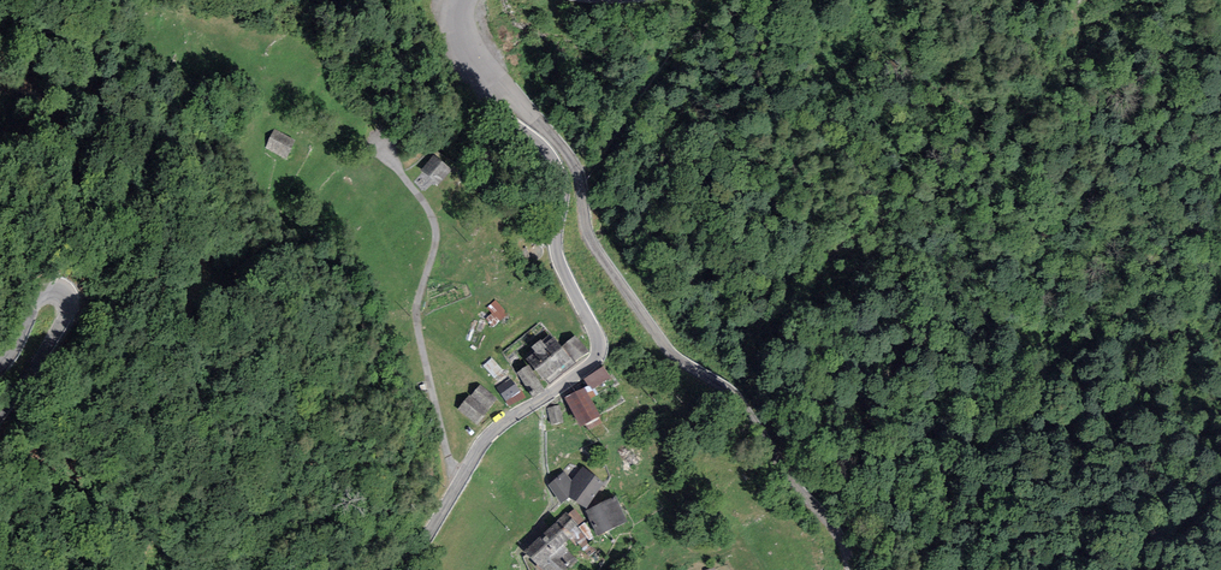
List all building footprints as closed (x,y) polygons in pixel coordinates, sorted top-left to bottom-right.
[(295,139),(274,129),(265,148),(285,158),(295,139)] [(452,169),(434,155),(421,170),(439,185),(452,169)] [(507,313),(497,300),(489,306),(499,319),(507,313)] [(590,351),(577,335),(564,345),(577,361),(590,351)] [(550,384),(574,363),(552,338),(545,344),(541,339),(532,347),(536,352),(528,359),(550,384)] [(503,370),(492,357),(483,365),(494,378),(503,370)] [(544,390),(528,365),(516,372),(526,387),(529,385),(536,395),(544,390)] [(603,367),(584,379),(591,390),(610,378),(603,367)] [(525,397),(511,379),(497,387),(509,406),(525,397)] [(497,398),(481,384),(472,395),(488,408),(497,398)] [(585,387),(565,398),(581,427),(601,416),(585,387)] [(488,408),(472,395),(470,394),(459,408),(477,422),(488,408)] [(559,406),(548,408),(551,424),(562,422),(559,406)] [(547,485),(561,504),(569,497),(586,509),(604,482),(583,466),(572,480),(564,471),(547,485)] [(615,497),(585,511),(597,536),(626,521),(615,497)] [(524,550),(538,566),(563,544),(580,530),(566,514),(524,550)] [(563,544),(538,566),(541,569),(568,569),(578,561),(563,544)]
